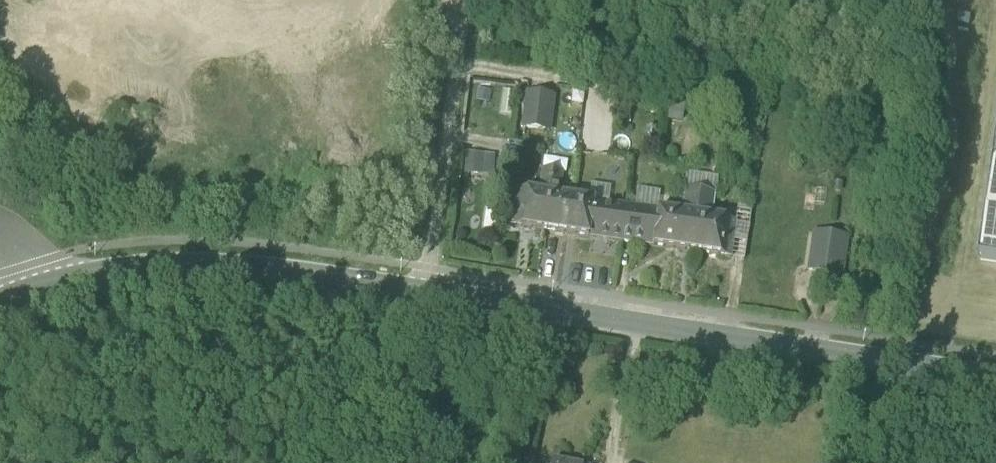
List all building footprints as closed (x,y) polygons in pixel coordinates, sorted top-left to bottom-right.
[(500,116),(512,117),(514,94),(503,92),(500,116)] [(523,129),(548,132),(552,99),(528,96),(523,129)] [(980,260),(995,263),(995,151),(980,260)] [(467,174),(494,175),(495,155),(468,154),(467,174)] [(542,171),(539,195),(549,196),(559,198),(562,174),(542,171)] [(591,186),(589,202),(613,205),(615,190),(591,186)] [(680,215),(693,216),(696,193),(684,191),(680,215)] [(511,228),(544,233),(549,196),(539,195),(516,192),(511,228)] [(716,196),(696,193),(693,216),(703,218),(712,219),(716,196)] [(544,233),(566,236),(571,199),(559,198),(549,196),(544,233)] [(566,236),(621,243),(626,207),(613,205),(589,202),(571,199),(566,236)] [(680,215),(626,207),(621,243),(675,251),(680,215)] [(693,216),(680,215),(675,251),(697,254),(703,218),(693,216)] [(712,219),(703,218),(697,254),(731,259),(736,222),(712,219)] [(809,271),(825,273),(830,237),(815,235),(809,271)] [(846,239),(830,237),(825,273),(841,275),(846,239)]
